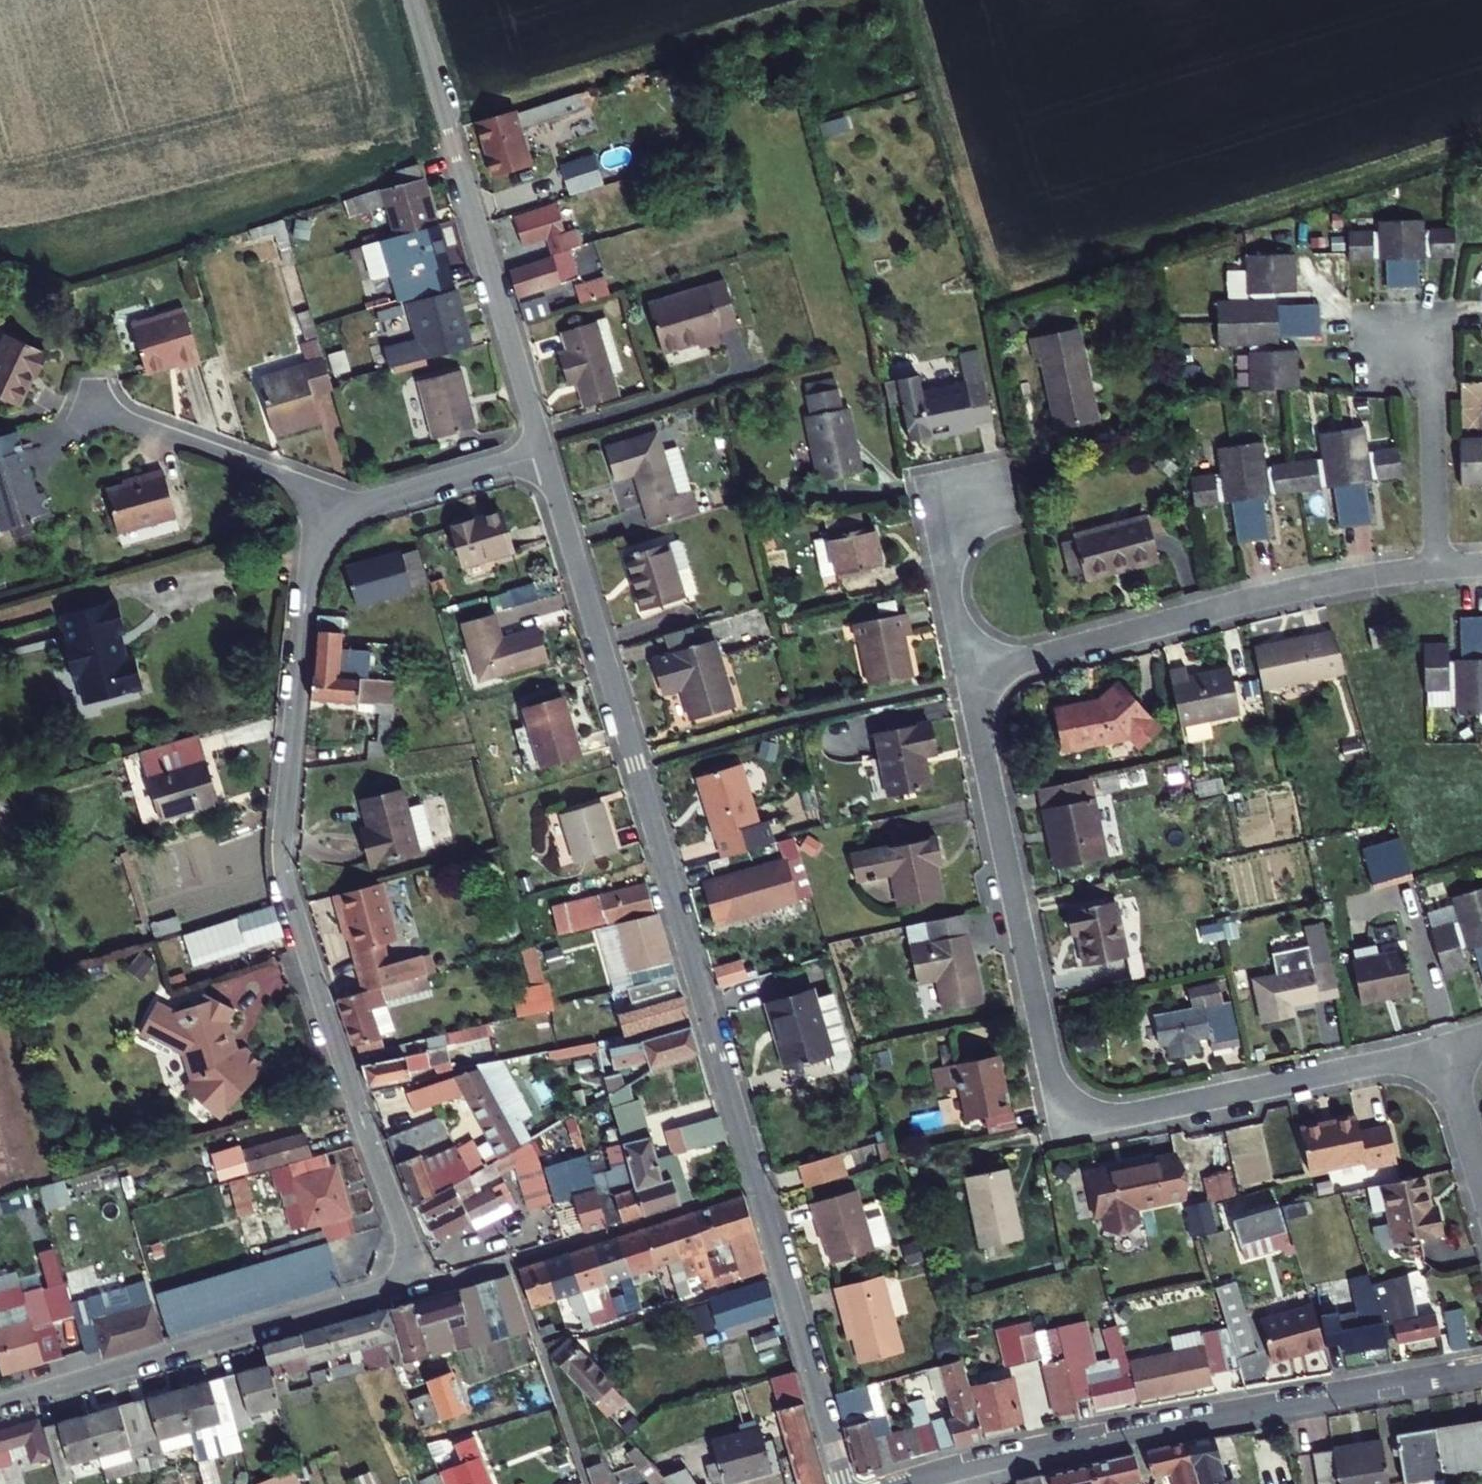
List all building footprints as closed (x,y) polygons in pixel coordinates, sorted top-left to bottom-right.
[(478,128),(495,183),(532,172),(521,137),(586,117),(581,100),(517,120),(516,116),(478,128)] [(352,223),(383,213),(393,243),(437,231),(424,184),(347,207),(352,223)] [(565,218),(509,235),(516,257),(572,240),(565,218)] [(1347,260),(1383,259),(1384,288),(1414,287),(1413,257),(1452,256),(1452,228),(1419,229),(1419,219),(1375,221),(1375,230),(1346,231),(1347,260)] [(290,224),(239,239),(244,255),(276,245),(286,277),(303,272),(290,224)] [(394,280),(401,305),(414,301),(454,290),(437,231),(393,243),(366,251),(370,265),(376,285),(394,280)] [(595,240),(553,253),(556,263),(598,250),(595,240)] [(366,251),(355,254),(359,269),(370,265),(366,251)] [(524,259),(529,272),(556,263),(553,253),(552,251),(524,259)] [(1216,351),(1250,348),(1253,393),(1298,390),(1296,349),(1273,351),(1272,340),(1316,337),(1313,303),(1269,306),(1268,293),(1290,292),(1288,256),(1242,259),(1245,301),(1213,303),(1216,351)] [(513,276),(521,302),(564,289),(556,263),(529,272),(513,276)] [(578,304),(610,297),(606,278),(574,285),(578,304)] [(726,285),(651,308),(665,356),(706,343),(708,352),(727,347),(723,332),(739,327),(726,285)] [(388,349),(395,373),(471,351),(454,290),(414,301),(420,321),(409,324),(414,341),(388,349)] [(381,319),(383,324),(400,319),(395,307),(372,314),(373,321),(381,319)] [(185,312),(134,326),(147,373),(177,364),(180,374),(201,368),(185,312)] [(577,375),(587,407),(621,397),(597,318),(562,329),(568,351),(558,354),(566,378),(577,375)] [(319,330),(301,335),(304,347),(323,343),(319,330)] [(1042,369),(1055,429),(1096,420),(1077,333),(1031,343),(1037,370),(1042,369)] [(16,342),(0,388),(0,394),(35,407),(46,376),(50,378),(57,357),(16,342)] [(306,370),(261,382),(277,438),(317,427),(310,398),(336,391),(323,343),(304,347),(300,348),(306,370)] [(473,371),(429,384),(444,440),(489,427),(473,371)] [(892,401),(902,398),(895,373),(885,376),(892,401)] [(959,389),(917,397),(925,442),(969,433),(967,424),(988,420),(979,374),(957,379),(959,389)] [(824,422),(839,486),(878,478),(865,414),(858,414),(854,399),(824,405),(827,421),(824,422)] [(1368,532),(1363,490),(1399,486),(1396,457),(1369,461),(1366,435),(1320,440),(1323,468),(1266,475),(1262,448),(1218,453),(1221,479),(1192,482),(1195,511),(1231,507),(1236,548),(1265,545),(1260,503),(1333,494),(1338,535),(1368,532)] [(620,482),(636,533),(684,518),(678,500),(661,505),(642,441),(592,456),(601,488),(620,482)] [(1461,442),(1462,486),(1481,486),(1481,483),(1481,470),(1481,441),(1461,442)] [(42,517),(27,471),(19,473),(10,451),(0,454),(0,530),(42,517)] [(139,481),(113,487),(125,533),(181,518),(171,480),(141,488),(139,481)] [(524,548),(512,511),(462,526),(473,563),(524,548)] [(1078,540),(1090,583),(1158,563),(1145,520),(1078,540)] [(840,583),(841,585),(883,576),(873,535),(832,544),(832,546),(817,550),(826,586),(840,583)] [(631,557),(647,614),(687,602),(671,546),(631,557)] [(418,601),(406,563),(382,570),(381,572),(370,575),(368,574),(346,581),(345,584),(356,620),(418,601)] [(93,673),(100,698),(157,682),(149,653),(141,655),(133,628),(141,626),(133,596),(77,611),(84,638),(76,640),(86,675),(93,673)] [(1459,611),(1460,651),(1447,651),(1446,635),(1426,636),(1427,683),(1456,682),(1457,706),(1481,705),(1481,610),(1459,611)] [(856,623),(869,685),(910,677),(902,636),(910,635),(905,613),(856,623)] [(513,629),(509,615),(477,624),(493,679),(563,659),(553,627),(509,640),(506,631),(513,629)] [(1368,625),(1373,649),(1397,644),(1392,620),(1368,625)] [(348,632),(327,629),(319,688),(376,686),(375,660),(347,661),(348,632)] [(1254,649),(1264,693),(1335,676),(1326,637),(1304,642),(1303,638),(1254,649)] [(690,689),(698,717),(742,705),(724,640),(664,657),(674,694),(690,689)] [(1168,670),(1179,726),(1237,714),(1226,665),(1210,669),(1211,675),(1189,680),(1186,666),(1168,670)] [(376,686),(319,688),(317,717),(359,713),(360,722),(376,720),(400,718),(401,685),(376,686)] [(1094,712),(1055,724),(1066,766),(1125,746),(1138,759),(1161,735),(1110,690),(1094,712)] [(531,714),(548,770),(586,759),(569,702),(531,714)] [(400,718),(376,720),(379,749),(399,747),(400,718)] [(931,727),(877,739),(890,800),(931,791),(925,761),(938,759),(931,727)] [(187,740),(113,763),(133,831),(208,808),(187,740)] [(702,787),(720,849),(762,836),(745,775),(702,787)] [(1040,793),(1057,869),(1103,858),(1085,782),(1040,793)] [(422,860),(405,798),(364,810),(374,846),(366,849),(373,874),(422,860)] [(618,847),(605,804),(565,816),(578,859),(618,847)] [(882,879),(889,913),(932,904),(924,868),(932,867),(927,843),(842,861),(847,886),(882,879)] [(711,892),(723,933),(803,910),(791,869),(711,892)] [(584,940),(664,915),(656,888),(611,901),(611,905),(613,910),(587,919),(588,925),(581,927),(582,931),(584,940)] [(344,923),(350,922),(360,961),(401,950),(386,891),(339,903),(344,923)] [(1449,983),(1471,977),(1465,958),(1476,955),(1481,974),(1481,900),(1456,907),(1463,930),(1436,938),(1449,983)] [(611,905),(577,916),(581,927),(588,925),(587,919),(613,910),(611,905)] [(1082,939),(1090,972),(1130,963),(1117,906),(1066,918),(1072,941),(1082,939)] [(641,976),(684,964),(670,916),(627,929),(641,976)] [(251,918),(187,937),(194,961),(258,942),(251,918)] [(934,985),(940,1017),(976,1010),(957,920),(900,932),(912,989),(934,985)] [(1340,993),(1325,928),(1308,932),(1311,946),(1275,954),(1279,976),(1256,981),(1266,1024),(1297,1017),(1294,1004),(1340,993)] [(584,940),(582,931),(571,935),(573,944),(584,940)] [(561,1013),(542,952),(532,955),(545,1000),(521,1007),(525,1022),(561,1013)] [(1406,953),(1354,964),(1363,1009),(1415,998),(1406,953)] [(719,984),(748,976),(743,955),(713,963),(719,984)] [(436,979),(434,968),(341,994),(359,1041),(385,1035),(377,1007),(390,1002),(388,993),(436,979)] [(635,1037),(700,1019),(688,977),(662,984),(663,993),(667,992),(670,1004),(631,1017),(635,1037)] [(1222,1003),(1218,981),(1187,988),(1192,1010),(1156,1018),(1162,1049),(1177,1046),(1180,1064),(1202,1059),(1199,1042),(1209,1040),(1213,1057),(1241,1051),(1237,1034),(1229,1035),(1226,1019),(1211,1022),(1208,1006),(1222,1003)] [(189,1077),(182,1085),(217,1116),(264,1065),(243,1042),(236,1046),(227,1021),(233,1003),(202,990),(197,1002),(173,1008),(157,998),(136,1028),(162,1048),(168,1041),(174,1040),(189,1077)] [(778,1009),(796,1072),(838,1060),(820,997),(778,1009)] [(625,1025),(619,1001),(579,1012),(585,1035),(625,1025)] [(469,1041),(466,1027),(432,1036),(436,1049),(469,1041)] [(659,1067),(710,1054),(703,1028),(649,1044),(619,1050),(624,1072),(659,1067)] [(391,1061),(388,1046),(365,1052),(374,1087),(416,1078),(415,1072),(434,1067),(432,1053),(391,1061)] [(962,1088),(969,1120),(1011,1111),(999,1055),(942,1067),(948,1091),(962,1088)] [(471,1092),(499,1145),(485,1154),(475,1136),(459,1144),(470,1164),(475,1174),(494,1162),(514,1150),(525,1144),(484,1067),(413,1092),(420,1111),(471,1092)] [(948,1091),(942,1067),(932,1069),(937,1093),(948,1091)] [(621,1076),(611,1078),(613,1090),(624,1084),(621,1076)] [(624,1084),(613,1090),(628,1143),(647,1208),(683,1196),(677,1173),(685,1170),(679,1145),(690,1141),(691,1145),(730,1133),(723,1109),(653,1131),(643,1095),(636,1097),(630,1080),(624,1084)] [(454,1135),(444,1116),(390,1137),(417,1204),(439,1191),(422,1147),(454,1135)] [(1273,1179),(1259,1120),(1225,1129),(1239,1187),(1273,1179)] [(1363,1121),(1307,1135),(1318,1181),(1372,1168),(1374,1176),(1403,1169),(1395,1133),(1367,1140),(1363,1121)] [(537,1137),(525,1144),(514,1150),(530,1205),(556,1197),(537,1137)] [(249,1151),(256,1177),(260,1176),(306,1163),(299,1138),(249,1151)] [(683,1196),(694,1193),(681,1149),(691,1146),(691,1145),(690,1141),(679,1145),(685,1170),(677,1173),(683,1196)] [(615,1147),(623,1189),(620,1190),(627,1215),(647,1208),(628,1143),(615,1147)] [(587,1146),(566,1152),(588,1228),(609,1221),(601,1196),(587,1146)] [(843,1159),(802,1171),(809,1194),(850,1181),(843,1159)] [(332,1223),(313,1161),(306,1163),(260,1176),(278,1239),(302,1232),(308,1251),(335,1243),(329,1224),(332,1223)] [(1175,1161),(1093,1180),(1106,1237),(1141,1229),(1139,1218),(1185,1207),(1175,1161)] [(475,1174),(469,1177),(421,1206),(440,1240),(474,1220),(478,1227),(500,1214),(496,1207),(501,1204),(497,1199),(470,1214),(459,1194),(500,1170),(494,1162),(475,1174)] [(470,1164),(464,1167),(469,1177),(475,1174),(470,1164)] [(1210,1200),(1237,1191),(1229,1166),(1202,1175),(1210,1200)] [(969,1186),(985,1256),(1025,1247),(1009,1176),(969,1186)] [(215,1189),(225,1229),(240,1225),(230,1185),(215,1189)] [(627,1215),(620,1190),(601,1196),(609,1221),(627,1215)] [(1378,1249),(1392,1247),(1397,1261),(1454,1250),(1448,1223),(1439,1224),(1434,1193),(1369,1202),(1378,1249)] [(748,1265),(752,1277),(774,1270),(754,1196),(728,1203),(741,1242),(749,1239),(754,1257),(746,1259),(748,1265)] [(877,1258),(859,1197),(814,1210),(819,1226),(822,1225),(835,1271),(877,1258)] [(703,1211),(715,1250),(741,1242),(728,1203),(703,1211)] [(727,1285),(723,1273),(715,1250),(703,1211),(678,1220),(691,1258),(704,1254),(715,1289),(727,1285)] [(1287,1214),(1242,1226),(1252,1263),(1297,1250),(1287,1214)] [(653,1228),(665,1267),(691,1258),(678,1220),(653,1228)] [(628,1236),(640,1275),(665,1267),(653,1228),(628,1236)] [(602,1245),(626,1318),(652,1310),(648,1298),(640,1275),(628,1236),(602,1245)] [(576,1254),(600,1327),(626,1318),(602,1245),(576,1254)] [(321,1250),(150,1303),(161,1344),(335,1298),(321,1250)] [(600,1327),(576,1254),(551,1262),(564,1300),(576,1296),(583,1317),(587,1318),(592,1329),(600,1327)] [(526,1270),(538,1309),(564,1300),(551,1262),(526,1270)] [(752,1277),(748,1265),(723,1273),(727,1285),(752,1277)] [(474,1320),(485,1353),(541,1339),(521,1279),(422,1307),(440,1363),(464,1358),(454,1325),(474,1320)] [(81,1317),(66,1322),(74,1352),(90,1348),(95,1361),(152,1346),(146,1321),(126,1327),(122,1315),(100,1321),(96,1315),(90,1316),(87,1305),(96,1303),(90,1280),(72,1284),(81,1317)] [(886,1280),(839,1294),(849,1329),(854,1327),(858,1340),(865,1365),(907,1352),(886,1280)] [(1243,1280),(1222,1288),(1245,1364),(1266,1355),(1243,1280)] [(726,1327),(781,1310),(772,1281),(717,1298),(726,1327)] [(1432,1296),(1427,1283),(1380,1297),(1384,1311),(1432,1296)] [(1352,1364),(1398,1354),(1391,1334),(1386,1316),(1384,1311),(1380,1297),(1376,1285),(1357,1290),(1368,1331),(1346,1337),(1352,1364)] [(663,1306),(660,1295),(648,1298),(652,1310),(663,1306)] [(714,1303),(696,1309),(704,1332),(722,1327),(714,1303)] [(376,1378),(440,1363),(422,1307),(313,1337),(320,1365),(405,1339),(409,1348),(390,1353),(389,1350),(370,1356),(376,1378)] [(1398,1331),(1404,1353),(1450,1343),(1444,1319),(1415,1325),(1411,1310),(1386,1316),(1391,1334),(1398,1331)] [(1320,1312),(1267,1327),(1279,1368),(1332,1352),(1320,1312)] [(0,1330),(0,1372),(54,1356),(42,1318),(0,1330)] [(1107,1383),(1105,1376),(1071,1383),(1075,1403),(1090,1401),(1095,1416),(1138,1406),(1121,1324),(1113,1325),(1115,1333),(1110,1335),(1118,1381),(1107,1383)] [(559,1341),(554,1325),(545,1328),(551,1343),(559,1341)] [(858,1340),(854,1327),(849,1329),(853,1341),(858,1340)] [(787,1340),(784,1330),(761,1337),(764,1347),(787,1340)] [(1475,1330),(1460,1335),(1465,1362),(1480,1360),(1475,1330)] [(1209,1346),(1134,1364),(1145,1398),(1217,1382),(1216,1373),(1236,1369),(1226,1332),(1206,1337),(1209,1346)] [(289,1380),(321,1371),(320,1365),(313,1337),(270,1349),(276,1369),(280,1383),(289,1380)] [(1045,1364),(1059,1429),(1079,1425),(1075,1403),(1071,1383),(1062,1337),(999,1349),(1003,1372),(1045,1364)] [(632,1399),(583,1346),(563,1363),(616,1419),(631,1405),(632,1399)] [(941,1369),(956,1418),(937,1424),(946,1454),(984,1443),(981,1435),(968,1391),(959,1363),(941,1369)] [(285,1400),(283,1391),(280,1383),(276,1369),(231,1382),(243,1423),(288,1410),(285,1400)] [(787,1404),(803,1400),(794,1369),(779,1373),(787,1404)] [(473,1417),(463,1379),(439,1385),(440,1396),(415,1402),(427,1428),(473,1417)] [(283,1391),(292,1389),(289,1380),(280,1383),(283,1391)] [(323,1381),(292,1389),(283,1391),(285,1400),(326,1390),(323,1381)] [(188,1394),(199,1435),(243,1423),(231,1382),(188,1394)] [(1023,1429),(1016,1382),(968,1391),(981,1435),(1023,1429)] [(866,1390),(838,1398),(862,1479),(889,1470),(880,1440),(866,1390)] [(144,1407),(156,1448),(199,1435),(188,1394),(144,1407)] [(813,1438),(803,1400),(787,1404),(779,1406),(790,1444),(813,1438)] [(99,1419),(110,1460),(156,1448),(144,1407),(99,1419)] [(55,1431),(67,1472),(110,1460),(99,1419),(55,1431)] [(946,1454),(937,1424),(919,1429),(929,1459),(946,1454)] [(53,1454),(45,1426),(0,1438),(0,1469),(53,1454)] [(1481,1428),(1432,1435),(1439,1481),(1464,1477),(1466,1483),(1481,1483),(1481,1431),(1481,1428)] [(929,1459),(919,1429),(909,1432),(918,1462),(929,1459)] [(918,1462),(909,1432),(896,1435),(905,1466),(918,1462)] [(905,1466),(896,1435),(880,1440),(889,1470),(905,1466)] [(1393,1441),(1399,1483),(1439,1483),(1439,1481),(1432,1435),(1393,1441)] [(1274,1445),(1273,1436),(1262,1438),(1264,1447),(1274,1445)] [(790,1444),(801,1483),(826,1483),(813,1438),(790,1444)] [(483,1442),(463,1448),(467,1462),(448,1468),(455,1483),(494,1483),(483,1442)] [(773,1442),(726,1457),(735,1483),(780,1483),(787,1482),(773,1442)] [(1205,1450),(1182,1455),(1191,1483),(1214,1483),(1205,1450)] [(1380,1451),(1332,1458),(1335,1483),(1385,1483),(1380,1451)] [(1182,1455),(1141,1464),(1145,1483),(1191,1483),(1182,1455)] [(726,1457),(715,1461),(723,1483),(735,1483),(726,1457)] [(1332,1458),(1313,1460),(1316,1483),(1335,1483),(1332,1458)] [(614,1462),(600,1467),(606,1483),(622,1483),(614,1462)] [(299,1483),(295,1467),(254,1478),(256,1483),(295,1483),(299,1483)] [(1127,1467),(1086,1476),(1088,1483),(1131,1483),(1127,1467)] [(1086,1476),(1052,1483),(1088,1483),(1086,1476)]
